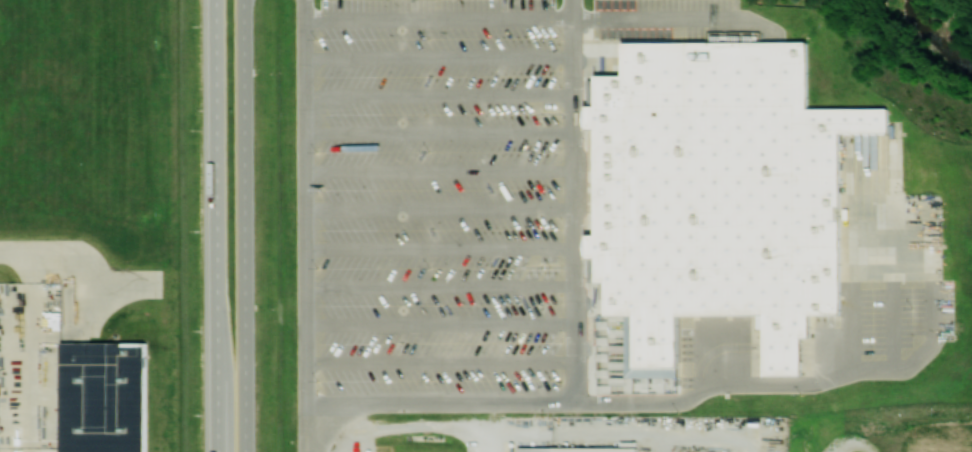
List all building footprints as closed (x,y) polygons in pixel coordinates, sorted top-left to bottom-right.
[(601,75),(601,107),(592,107),(592,129),(602,129),(602,235),(593,235),(593,257),(601,257),(601,280),(612,280),(611,312),(638,312),(637,376),(683,376),(683,312),(769,312),(769,374),(805,374),(805,331),(813,331),(813,312),(843,312),(844,129),(893,129),(893,109),(811,108),(811,41),(628,41),(628,75),(601,75)] [(64,341),(64,451),(152,451),(152,341),(64,341)]
